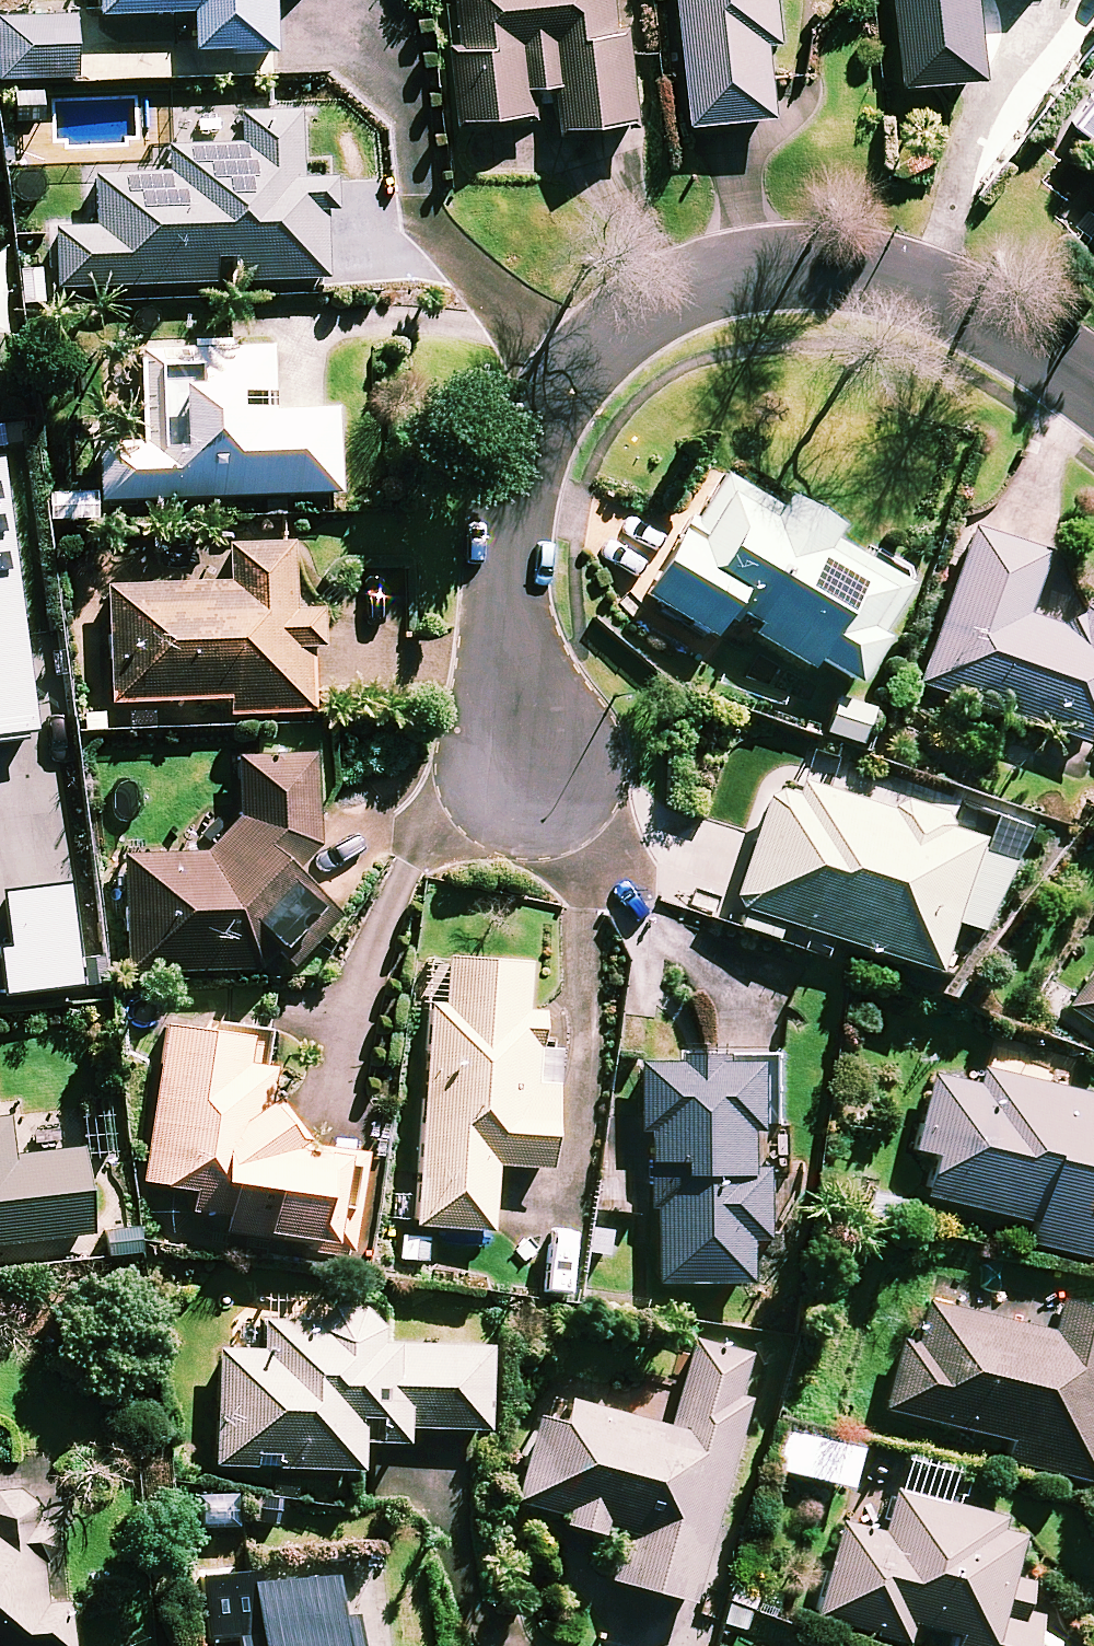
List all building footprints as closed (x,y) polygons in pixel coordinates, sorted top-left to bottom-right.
[(280,0),(100,0),(101,10),(194,7),(196,45),(282,42),(280,0)] [(615,0),(456,0),(462,109),(540,105),(539,76),(560,74),(562,115),(638,111),(633,14),(616,15),(615,0)] [(692,115),(779,107),(771,32),(783,31),(780,0),(681,0),(692,115)] [(901,72),(985,66),(981,0),(896,0),(901,72)] [(1,13),(0,54),(0,73),(74,74),(75,15),(1,13)] [(1075,121),(1093,135),(1093,96),(1075,121)] [(50,224),(51,281),(214,278),(213,252),(236,252),(236,278),(327,276),(326,174),(302,174),(300,97),(175,100),(176,168),(98,170),(99,223),(50,224)] [(274,406),(272,341),(143,345),(146,439),(101,440),(103,495),(340,488),(337,405),(274,406)] [(855,674),(916,568),(880,548),(876,554),(833,530),(840,517),(788,487),(780,500),(720,466),(648,592),(715,630),(725,613),(811,662),(816,652),(855,674)] [(100,489),(52,489),(52,515),(100,514),(100,489)] [(1086,734),(1093,711),(1093,589),(1090,588),(1077,627),(1029,611),(1049,548),(975,523),(923,680),(1086,734)] [(293,604),(292,537),(219,539),(220,578),(108,581),(111,697),(229,695),(229,709),(315,707),(313,640),(323,639),(322,604),(293,604)] [(219,848),(104,852),(107,928),(129,927),(130,965),(263,961),(319,903),(314,749),(234,752),(236,807),(217,807),(219,848)] [(945,800),(812,757),(806,775),(775,765),(732,898),(938,965),(954,916),(985,926),(1021,817),(948,793),(945,800)] [(530,955),(432,950),(418,1220),(494,1224),(497,1158),(552,1161),(557,1077),(538,1076),(542,1006),(527,1005),(530,955)] [(1063,999),(1093,1019),(1093,951),(1063,999)] [(195,1180),(192,1207),(226,1210),(225,1227),(271,1231),(271,1223),(336,1229),(344,1145),(295,1140),(299,1119),(275,1084),(277,1060),(250,1057),(252,1026),(165,1018),(151,1176),(195,1180)] [(1003,1042),(997,1067),(983,1064),(979,1081),(936,1071),(919,1145),(938,1149),(929,1191),(1037,1216),(1032,1238),(1093,1252),(1093,1187),(1089,1185),(1093,1162),(1093,1089),(1071,1084),(1076,1059),(1003,1042)] [(762,1161),(751,1162),(750,1122),(761,1122),(760,1052),(642,1054),(643,1123),(653,1123),(656,1277),(751,1275),(750,1233),(763,1233),(762,1161)] [(97,1229),(88,1143),(14,1151),(9,1107),(0,1108),(0,1240),(97,1229)] [(933,1293),(923,1338),(904,1334),(888,1405),(1015,1433),(1010,1456),(1093,1475),(1093,1301),(1062,1294),(1056,1320),(986,1304),(933,1293)] [(380,1338),(381,1304),(266,1302),(265,1345),(219,1345),(217,1459),(362,1462),(363,1433),(406,1434),(406,1421),(490,1423),(491,1340),(380,1338)] [(550,1388),(520,1497),(564,1509),(562,1516),(603,1527),(605,1520),(628,1526),(615,1573),(694,1594),(749,1393),(738,1390),(749,1348),(694,1333),(679,1390),(647,1381),(639,1413),(577,1396),(550,1388)] [(859,1441),(786,1427),(778,1466),(851,1481),(859,1441)] [(56,1463),(0,1468),(0,1645),(74,1645),(56,1463)] [(1023,1527),(1001,1521),(1003,1513),(892,1484),(880,1529),(843,1519),(818,1612),(909,1636),(915,1615),(962,1627),(957,1645),(1033,1645),(1039,1624),(1025,1621),(1036,1580),(1011,1573),(1023,1527)] [(202,1561),(204,1643),(242,1642),(242,1645),(346,1645),(343,1557),(202,1561)]
